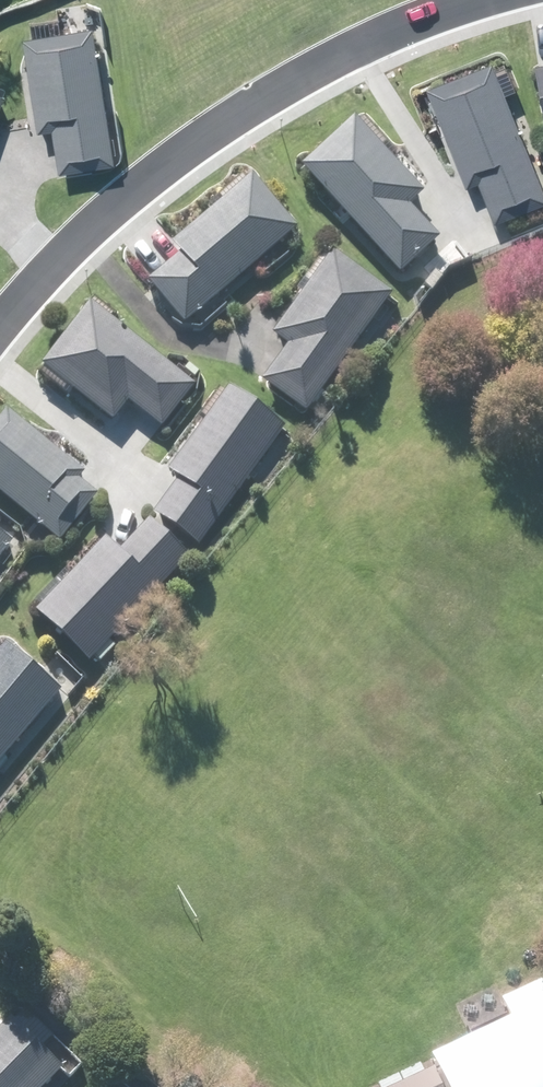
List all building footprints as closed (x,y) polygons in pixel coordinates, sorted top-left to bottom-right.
[(122,160),(100,23),(27,34),(42,129),(56,127),(63,170),(122,160)] [(489,59),(422,84),(461,186),(472,182),(488,222),(542,201),(542,200),(489,59)] [(9,90),(0,87),(0,117),(9,90)] [(363,117),(308,165),(405,275),(447,239),(416,204),(430,192),(363,117)] [(154,280),(190,322),(302,228),(256,174),(176,242),(186,253),(154,280)] [(266,379),(312,413),(399,295),(337,250),(277,332),(292,343),(266,379)] [(201,384),(97,301),(46,364),(120,423),(136,404),(166,428),(201,384)] [(180,475),(155,509),(200,542),(286,425),(228,383),(167,466),(180,475)] [(0,428),(0,488),(65,542),(105,496),(86,480),(91,473),(16,410),(0,428)] [(108,537),(40,610),(94,659),(192,553),(151,515),(120,548),(108,537)] [(18,541),(0,527),(0,564),(18,541)] [(69,687),(13,639),(0,654),(0,769),(69,687)] [(447,1086),(542,1086),(542,978),(504,997),(509,1007),(427,1046),(447,1086)] [(68,1069),(47,1048),(60,1035),(28,1004),(0,1032),(0,1086),(50,1086),(68,1069)] [(382,1086),(441,1086),(430,1064),(382,1086)]
